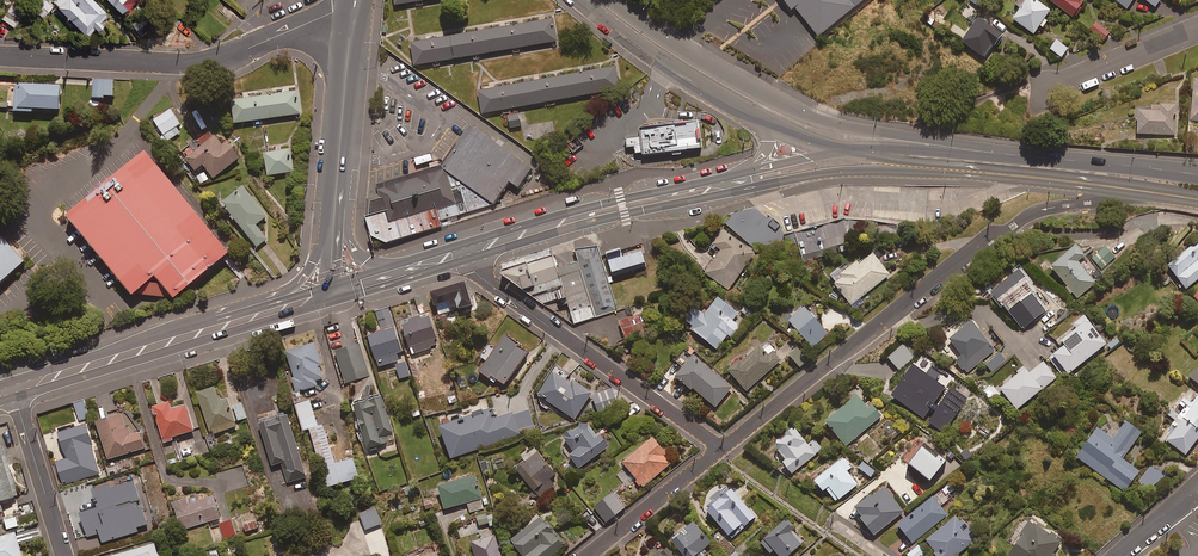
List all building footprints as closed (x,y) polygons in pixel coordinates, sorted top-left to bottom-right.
[(44,0),(43,0),(34,12),(41,18),(51,6),(44,0)] [(92,0),(54,0),(52,2),(85,36),(93,27),(96,31),(101,26),(98,22),(106,14),(92,0)] [(120,13),(132,0),(107,0),(120,13)] [(825,37),(870,0),(795,0),(825,37)] [(1039,28),(1042,30),(1047,23),(1044,21),(1051,12),(1034,0),(1028,0),(1012,21),(1033,36),(1039,28)] [(1049,2),(1072,19),(1085,0),(1050,0),(1049,2)] [(1126,11),(1134,0),(1111,0),(1126,11)] [(1155,9),(1162,0),(1143,0),(1155,9)] [(24,12),(12,3),(1,19),(13,27),(24,12)] [(153,25),(144,15),(131,25),(140,36),(153,25)] [(409,43),(413,69),(551,45),(546,19),(409,43)] [(1001,38),(977,21),(961,44),(983,60),(992,46),(994,48),(1001,38)] [(1109,35),(1096,25),(1091,32),(1103,42),(1109,35)] [(1067,50),(1056,43),(1050,51),(1061,59),(1067,50)] [(606,66),(474,87),(478,111),(610,90),(606,66)] [(114,81),(94,81),(94,99),(114,98),(114,81)] [(61,86),(9,84),(7,112),(33,113),(33,110),(60,111),(61,86)] [(301,114),(298,92),(232,101),(236,124),(301,114)] [(1175,108),(1159,108),(1159,113),(1137,113),(1136,135),(1175,136),(1175,108)] [(181,125),(171,110),(155,120),(164,136),(181,125)] [(642,153),(701,146),(698,120),(681,122),(639,127),(641,148),(642,153)] [(539,166),(476,123),(447,167),(375,182),(371,205),(374,231),(390,242),(505,205),(539,166)] [(223,146),(212,132),(198,142),(202,147),(186,159),(196,172),(204,166),(215,179),(241,158),(228,142),(223,146)] [(294,173),(291,150),(265,153),(268,176),(294,173)] [(232,255),(148,155),(70,220),(135,298),(138,295),(174,298),(176,301),(232,255)] [(432,155),(415,160),(417,167),(434,162),(432,155)] [(268,217),(245,187),(223,204),(257,248),(268,240),(257,226),(268,217)] [(783,256),(785,234),(754,207),(731,214),(725,223),(755,250),(783,256)] [(915,219),(847,214),(785,234),(783,256),(846,239),(914,243),(915,219)] [(756,254),(726,232),(713,249),(720,255),(707,273),(729,290),(756,254)] [(0,234),(0,289),(28,264),(0,234)] [(1166,267),(1185,290),(1197,280),(1197,241),(1166,267)] [(616,310),(597,246),(503,269),(501,273),(573,324),(616,310)] [(620,247),(605,252),(613,277),(646,267),(641,250),(623,256),(620,247)] [(1084,259),(1074,247),(1050,268),(1077,299),(1094,284),(1078,264),(1084,259)] [(1115,256),(1105,247),(1090,261),(1100,271),(1115,256)] [(829,278),(855,311),(864,304),(861,299),(889,277),(871,254),(843,277),(838,271),(829,278)] [(1045,314),(1013,273),(1000,283),(1003,287),(995,294),(1023,330),(1045,314)] [(474,306),(467,284),(433,295),(440,317),(474,306)] [(1064,299),(1055,290),(1048,296),(1058,306),(1064,299)] [(684,319),(695,328),(693,331),(717,350),(729,335),(732,338),(740,327),(733,321),(739,314),(719,298),(706,315),(694,305),(684,319)] [(829,334),(806,308),(790,321),(813,348),(829,334)] [(650,330),(645,314),(621,322),(627,338),(650,330)] [(1105,346),(1082,317),(1071,325),(1077,332),(1061,344),(1064,347),(1050,359),(1065,378),(1105,346)] [(439,346),(431,318),(422,320),(421,318),(404,323),(412,354),(439,346)] [(994,351),(971,323),(949,341),(962,356),(956,361),(967,373),(994,351)] [(403,353),(395,330),(370,338),(380,368),(399,361),(397,355),(403,353)] [(1123,342),(1118,336),(1107,345),(1112,351),(1123,342)] [(530,353),(508,337),(481,373),(495,383),(497,380),(505,386),(530,353)] [(325,379),(317,343),(301,346),(301,350),(288,353),(297,392),(318,387),(317,381),(325,379)] [(783,361),(768,343),(731,373),(747,391),(783,361)] [(915,357),(902,343),(887,357),(899,371),(915,357)] [(369,375),(359,346),(336,353),(346,382),(369,375)] [(810,361),(800,349),(791,357),(801,368),(810,361)] [(732,388),(686,351),(677,363),(686,370),(679,378),(717,408),(732,388)] [(1016,412),(1057,378),(1044,362),(1029,375),(1024,370),(999,391),(1016,412)] [(891,394),(923,417),(930,406),(936,411),(929,422),(943,431),(966,398),(952,388),(939,406),(934,403),(946,386),(937,380),(941,374),(930,366),(926,373),(912,363),(891,394)] [(1197,385),(1197,367),(1189,378),(1197,385)] [(570,384),(555,373),(540,396),(575,420),(594,394),(573,380),(570,384)] [(220,403),(215,388),(198,394),(212,435),(237,427),(228,401),(220,403)] [(536,429),(521,390),(490,401),(493,409),(441,427),(453,459),(536,429)] [(618,409),(613,391),(594,397),(599,415),(618,409)] [(826,423),(846,447),(882,417),(862,393),(826,423)] [(1197,432),(1197,398),(1191,407),(1183,401),(1178,407),(1183,411),(1178,416),(1197,432)] [(397,441),(384,399),(356,407),(369,450),(397,441)] [(90,418),(84,401),(75,404),(81,421),(90,418)] [(319,428),(311,402),(296,406),(304,432),(311,430),(327,488),(359,479),(353,460),(335,465),(324,427),(319,428)] [(247,419),(242,403),(233,406),(238,421),(247,419)] [(191,440),(189,434),(195,432),(187,406),(172,410),(170,404),(153,409),(164,444),(173,441),(172,439),(176,438),(179,444),(191,440)] [(1171,410),(1167,416),(1175,422),(1166,432),(1168,434),(1163,440),(1184,457),(1197,440),(1197,432),(1178,416),(1171,410)] [(132,436),(126,416),(98,424),(109,460),(145,449),(141,434),(132,436)] [(306,478),(288,416),(260,424),(272,466),(282,463),(288,483),(306,478)] [(598,439),(587,424),(566,439),(575,451),(569,455),(580,469),(610,448),(601,436),(598,439)] [(1141,434),(1125,424),(1113,441),(1097,430),(1077,459),(1125,493),(1139,473),(1122,461),(1141,434)] [(100,473),(86,425),(59,433),(67,460),(56,463),(62,484),(100,473)] [(809,445),(796,429),(775,446),(788,461),(784,464),(793,475),(823,449),(815,440),(809,445)] [(668,454),(655,438),(624,464),(643,488),(671,465),(665,457),(668,454)] [(0,445),(0,505),(17,499),(0,445)] [(557,475),(533,446),(521,456),(526,462),(517,470),(539,498),(555,486),(550,480),(557,475)] [(938,458),(935,462),(921,451),(908,468),(929,485),(945,464),(938,458)] [(853,469),(845,459),(816,482),(825,493),(828,491),(837,503),(859,486),(848,473),(853,469)] [(876,472),(864,463),(859,469),(871,478),(876,472)] [(1163,477),(1153,467),(1138,482),(1148,492),(1163,477)] [(482,499),(476,477),(440,488),(447,510),(482,499)] [(141,502),(135,483),(113,490),(112,487),(94,492),(100,509),(81,515),(88,537),(99,534),(102,543),(138,532),(137,529),(148,525),(143,507),(138,509),(137,503),(141,502)] [(903,514),(883,489),(856,511),(862,519),(859,521),(873,538),(903,514)] [(758,517),(736,491),(725,492),(706,508),(732,539),(758,517)] [(911,545),(946,517),(940,509),(950,501),(942,491),(897,526),(911,545)] [(626,510),(615,495),(596,509),(607,524),(626,510)] [(222,523),(214,498),(189,506),(187,500),(174,504),(182,531),(210,522),(211,527),(222,523)] [(375,506),(358,513),(365,530),(382,524),(375,506)] [(496,524),(489,512),(475,521),(480,528),(489,523),(492,527),(496,524)] [(543,519),(513,543),(523,555),(554,555),(565,547),(543,519)] [(975,542),(972,538),(975,535),(963,520),(959,524),(956,520),(924,545),(933,555),(958,555),(975,542)] [(258,528),(256,521),(244,525),(246,532),(258,528)] [(787,521),(762,545),(772,554),(775,551),(779,555),(791,555),(799,548),(792,526),(787,521)] [(1054,554),(1062,542),(1032,521),(1008,555),(1009,555),(1058,555),(1054,554)] [(695,524),(673,542),(685,555),(705,555),(715,548),(695,524)] [(206,541),(203,531),(188,535),(191,545),(206,541)] [(14,536),(0,540),(0,555),(20,555),(14,536)] [(495,536),(472,543),(476,555),(502,555),(495,536)] [(157,545),(114,555),(159,555),(157,545)] [(667,547),(656,555),(674,555),(667,547)] [(917,547),(907,555),(923,555),(924,555),(917,547)]
